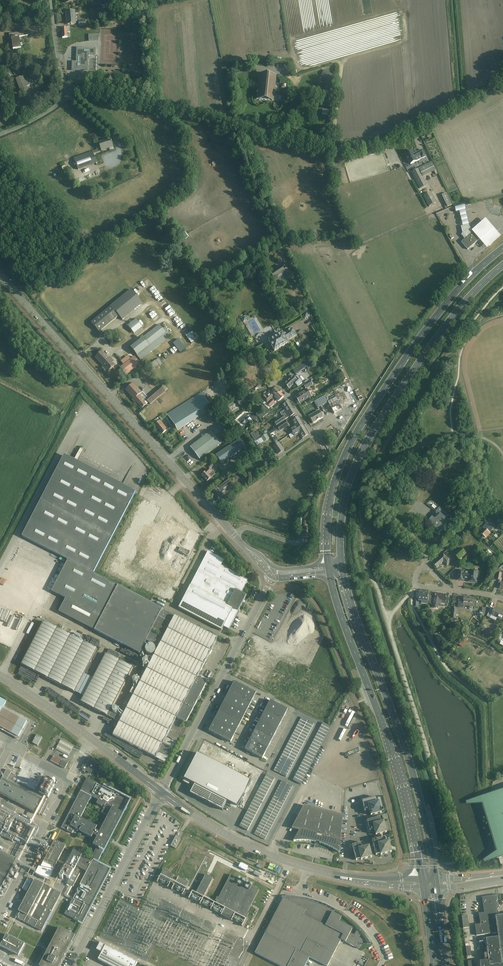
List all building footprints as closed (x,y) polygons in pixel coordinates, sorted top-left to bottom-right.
[(74,11),(71,11),(66,11),(67,24),(75,24),(74,11)] [(62,38),(67,38),(67,33),(70,33),(70,27),(66,28),(61,28),(62,38)] [(19,37),(28,36),(27,31),(9,34),(10,39),(11,39),(13,50),(21,48),(19,37)] [(73,63),(73,70),(87,71),(87,70),(87,63),(87,55),(91,55),(92,55),(94,55),(95,49),(83,49),(78,49),(77,56),(77,63),(73,63)] [(258,74),(257,94),(256,99),(273,100),(275,75),(258,74)] [(26,86),(37,82),(35,77),(24,81),(23,78),(16,80),(21,94),(27,92),(28,91),(26,86)] [(98,143),(101,151),(106,149),(105,148),(113,146),(110,139),(107,140),(107,141),(103,142),(103,141),(98,143)] [(409,161),(410,165),(426,157),(422,150),(413,155),(411,151),(405,154),(409,161)] [(97,163),(92,152),(74,159),(79,171),(97,163)] [(431,162),(420,168),(422,173),(434,167),(431,162)] [(418,169),(411,173),(420,189),(426,185),(418,169)] [(85,181),(88,188),(101,184),(98,176),(85,181)] [(423,196),(429,207),(436,203),(430,193),(423,196)] [(442,196),(447,208),(452,206),(446,194),(442,196)] [(467,216),(466,210),(458,212),(462,227),(469,225),(467,216)] [(484,218),(471,229),(473,232),(480,239),(486,247),(499,235),(484,218)] [(480,239),(473,232),(471,229),(470,227),(469,225),(462,227),(461,227),(462,234),(461,235),(465,239),(461,242),(468,250),(480,239)] [(270,273),(272,277),(275,280),(285,274),(288,278),(292,276),(286,268),(283,270),(280,266),(276,268),(277,269),(271,273),(270,272),(270,273)] [(131,290),(95,319),(91,323),(99,332),(119,316),(122,320),(142,304),(131,290)] [(127,325),(134,334),(142,328),(136,319),(127,325)] [(166,333),(160,325),(131,348),(137,356),(166,333)] [(282,334),(269,342),(274,351),(288,343),(286,340),(289,339),(296,335),(292,328),(285,332),(286,333),(283,335),(282,334)] [(266,339),(271,335),(265,330),(261,334),(266,339)] [(179,346),(182,343),(185,347),(189,345),(184,337),(176,342),(179,346)] [(96,357),(108,371),(114,366),(112,363),(114,361),(110,357),(108,359),(102,352),(96,357)] [(158,367),(165,361),(161,356),(154,363),(158,367)] [(140,364),(134,357),(120,368),(126,375),(140,364)] [(307,359),(293,369),(296,374),(311,364),(307,359)] [(339,372),(344,381),(348,379),(343,370),(339,372)] [(288,388),(289,389),(295,384),(298,387),(302,383),(295,376),(293,377),(292,377),(284,384),(287,387),(286,387),(288,389),(288,388)] [(314,402),(318,409),(328,403),(330,407),(355,395),(352,389),(349,382),(320,397),(320,398),(314,402)] [(126,390),(142,408),(146,405),(144,403),(145,402),(139,395),(142,392),(141,391),(141,392),(133,383),(126,390)] [(146,400),(148,403),(150,405),(165,391),(162,387),(146,400)] [(280,393),(275,388),(271,392),(270,391),(269,392),(265,396),(265,395),(262,398),(265,402),(267,404),(280,393)] [(307,390),(296,397),(300,403),(311,397),(307,390)] [(167,415),(177,431),(211,409),(201,393),(167,415)] [(280,393),(267,404),(270,407),(275,403),(277,401),(278,402),(284,397),(280,393)] [(236,401),(240,406),(250,399),(247,394),(236,401)] [(330,407),(343,430),(354,413),(359,403),(355,395),(330,407)] [(288,402),(282,406),(285,410),(280,413),(282,417),(285,420),(289,417),(295,414),(293,410),(288,402)] [(257,416),(260,420),(270,411),(267,407),(266,407),(257,416)] [(319,412),(313,415),(309,417),(313,424),(323,418),(319,412)] [(102,414),(100,416),(109,426),(111,424),(102,414)] [(274,422),(276,426),(285,420),(282,417),(274,422)] [(290,429),(292,433),(297,430),(303,426),(298,418),(291,421),(294,426),(290,429)] [(153,423),(162,434),(168,430),(159,419),(153,423)] [(277,427),(280,431),(288,425),(286,422),(277,427)] [(261,425),(256,428),(260,436),(266,432),(261,425)] [(297,430),(292,433),(295,437),(300,434),(302,438),(308,435),(303,426),(297,430)] [(190,448),(197,456),(200,460),(220,444),(210,432),(190,448)] [(221,464),(246,447),(240,439),(216,456),(221,464)] [(273,447),(278,454),(284,450),(279,443),(273,447)] [(262,456),(268,464),(271,461),(266,453),(262,456)] [(112,736),(155,758),(176,718),(186,723),(207,683),(197,678),(218,638),(175,616),(174,617),(162,611),(162,609),(93,573),(135,493),(64,456),(22,537),(68,560),(51,592),(65,599),(59,611),(60,609),(61,610),(64,613),(66,612),(68,616),(70,614),(73,618),(75,617),(77,620),(79,619),(81,623),(84,621),(86,625),(88,624),(91,627),(93,626),(95,630),(94,631),(139,654),(146,640),(159,647),(121,719),(110,713),(133,668),(106,654),(80,703),(119,723),(112,736)] [(209,469),(202,476),(207,482),(215,475),(212,471),(212,472),(209,469)] [(219,491),(214,495),(222,504),(227,500),(221,493),(224,491),(222,488),(227,484),(224,481),(222,483),(218,486),(220,489),(219,491)] [(146,495),(120,553),(138,560),(144,547),(148,549),(141,565),(179,582),(198,539),(194,538),(197,533),(164,519),(163,521),(159,519),(166,504),(146,495)] [(438,532),(439,533),(440,532),(446,524),(446,522),(444,521),(442,522),(445,519),(447,520),(449,518),(442,512),(440,515),(437,513),(432,519),(429,523),(428,524),(430,525),(431,525),(433,526),(436,528),(436,529),(438,531),(438,532)] [(484,537),(486,538),(490,533),(488,532),(490,530),(491,530),(495,526),(490,523),(488,526),(487,525),(486,525),(483,528),(485,529),(481,534),(484,537)] [(454,564),(457,567),(461,562),(459,560),(466,553),(460,548),(453,555),(458,560),(454,564)] [(178,608),(184,611),(222,630),(223,627),(229,630),(246,596),(241,593),(248,580),(221,566),(224,561),(208,552),(178,608)] [(443,555),(437,561),(433,564),(437,568),(443,562),(447,566),(450,563),(443,555)] [(464,573),(464,572),(465,571),(458,570),(457,580),(463,581),(463,580),(471,581),(471,582),(477,583),(478,577),(479,577),(479,573),(478,573),(478,572),(470,571),(469,574),(464,573)] [(161,592),(166,583),(153,576),(148,585),(161,592)] [(426,601),(426,604),(431,604),(432,594),(428,593),(419,592),(418,601),(426,601)] [(447,595),(435,593),(434,598),(434,599),(433,608),(435,608),(437,607),(438,603),(448,605),(449,598),(446,597),(447,595)] [(458,601),(457,607),(464,608),(463,608),(463,606),(469,606),(469,609),(470,610),(472,610),(473,609),(473,607),(474,607),(474,609),(476,609),(476,604),(477,604),(478,601),(475,601),(475,599),(464,597),(463,601),(459,600),(458,600),(458,601)] [(497,618),(502,621),(502,612),(500,611),(494,609),(493,610),(490,609),(487,617),(496,621),(497,618)] [(43,622),(21,665),(75,693),(97,650),(43,622)] [(209,731),(230,743),(256,693),(234,682),(209,731)] [(288,710),(270,701),(245,750),(262,759),(288,710)] [(0,713),(0,727),(19,737),(27,722),(2,709),(0,713)] [(33,743),(34,744),(38,746),(42,738),(37,735),(33,743)] [(244,794),(248,788),(251,781),(198,753),(184,779),(190,782),(195,785),(190,794),(204,801),(204,800),(205,801),(207,802),(209,803),(208,803),(222,810),(227,802),(231,804),(237,807),(238,807),(244,794)] [(68,764),(62,760),(54,756),(53,758),(51,757),(49,760),(59,765),(59,766),(65,769),(68,764)] [(86,762),(84,765),(82,769),(83,770),(82,771),(85,772),(85,771),(91,774),(93,770),(100,774),(102,770),(95,766),(97,762),(88,758),(86,762)] [(2,779),(0,778),(0,795),(39,815),(40,814),(42,815),(48,804),(46,803),(46,802),(6,781),(11,772),(6,770),(2,779)] [(48,777),(46,781),(39,793),(48,798),(57,781),(48,777)] [(87,871),(64,914),(82,923),(110,869),(97,863),(130,800),(87,778),(81,791),(61,828),(72,834),(75,829),(91,837),(93,834),(97,836),(93,844),(97,847),(90,861),(81,857),(82,855),(74,851),(59,878),(62,880),(64,877),(69,880),(67,884),(73,887),(80,874),(74,871),(76,866),(87,871)] [(339,784),(336,789),(345,794),(347,789),(339,784)] [(479,798),(480,798),(498,858),(497,858),(497,859),(502,857),(502,790),(479,798)] [(378,802),(377,797),(362,801),(365,812),(369,811),(371,816),(382,813),(379,802),(378,802)] [(312,842),(316,842),(319,843),(322,844),(325,845),(328,847),(331,848),(334,849),(336,851),(339,853),(340,841),(341,841),(343,815),(304,806),(292,829),(300,831),(294,842),(296,841),(299,841),(301,841),(305,841),(307,841),(310,842),(312,842)] [(0,812),(0,835),(5,838),(12,842),(15,837),(7,833),(14,820),(0,812)] [(374,830),(376,835),(387,833),(384,822),(383,822),(382,817),(367,821),(370,831),(374,830)] [(171,846),(176,849),(180,840),(175,837),(171,846)] [(372,841),(376,856),(381,854),(381,855),(392,852),(389,841),(388,842),(387,837),(372,841)] [(55,841),(41,868),(39,867),(35,874),(48,880),(65,846),(55,841)] [(352,846),(356,861),(361,859),(361,860),(372,857),(369,846),(364,848),(363,843),(352,846)] [(0,851),(0,890),(16,859),(0,851)] [(161,875),(160,875),(171,881),(172,881),(174,876),(163,870),(161,875)] [(196,893),(203,897),(213,879),(206,875),(196,893)] [(235,914),(244,919),(245,917),(247,918),(249,913),(247,913),(259,890),(251,886),(252,885),(246,882),(243,887),(249,890),(249,891),(235,884),(236,883),(241,886),(244,881),(239,878),(238,879),(230,875),(219,898),(217,897),(215,901),(217,902),(216,904),(225,909),(221,915),(221,916),(232,921),(232,920),(235,914)] [(28,878),(27,880),(22,889),(27,891),(32,880),(28,878)] [(175,883),(186,889),(186,888),(189,883),(178,878),(175,883)] [(61,894),(35,880),(15,917),(41,931),(61,894)] [(475,925),(476,936),(492,934),(492,939),(486,940),(489,961),(480,962),(480,965),(502,965),(502,916),(496,917),(495,911),(496,911),(499,907),(498,906),(500,906),(498,896),(497,896),(497,895),(483,897),(483,898),(482,898),(484,912),(485,912),(485,913),(479,914),(480,924),(475,925)] [(255,954),(279,965),(305,965),(309,958),(326,965),(328,965),(341,940),(359,949),(364,940),(359,938),(361,933),(357,931),(354,935),(350,933),(352,929),(339,922),(341,917),(333,913),(335,911),(331,908),(327,907),(327,905),(323,903),(322,904),(318,903),(313,902),(309,900),(304,900),(299,899),(295,898),(290,898),(285,898),(283,898),(283,899),(255,954)] [(70,934),(59,928),(49,948),(39,965),(59,965),(75,936),(70,934)] [(1,947),(18,956),(24,944),(6,934),(0,946),(1,947)] [(137,962),(100,943),(96,950),(102,953),(98,960),(110,965),(135,965),(137,962)]
